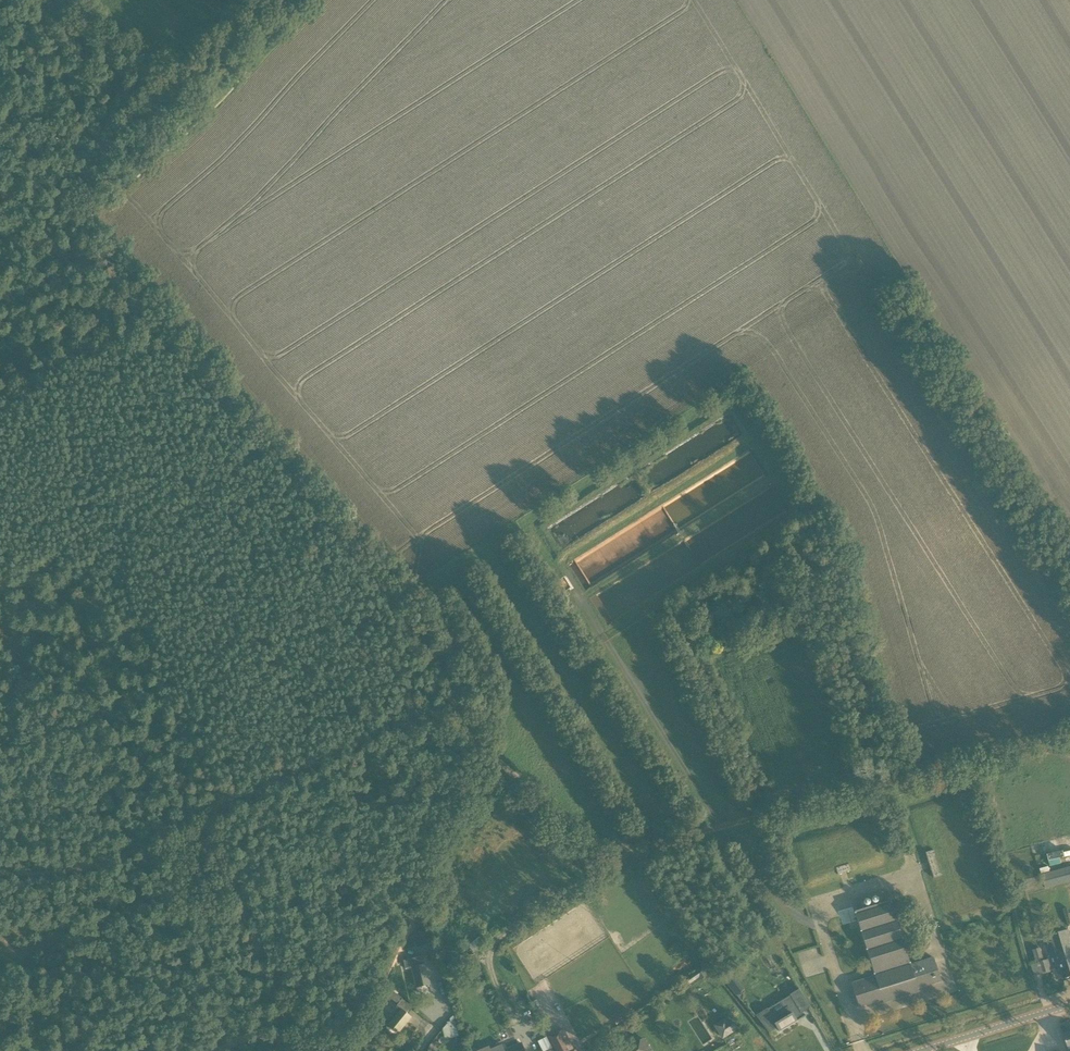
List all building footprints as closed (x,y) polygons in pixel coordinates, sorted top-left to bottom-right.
[(1059,863),(1058,857),(1062,856),(1061,849),(1045,853),(1048,865),(1059,863)] [(1046,889),(1069,883),(1069,867),(1042,874),(1046,889)] [(520,903),(525,912),(548,899),(542,890),(520,903)] [(917,989),(941,981),(933,958),(910,965),(890,901),(854,912),(875,976),(851,983),(858,1007),(882,1000),(883,1003),(918,992),(917,989)] [(1031,965),(1034,976),(1054,970),(1057,980),(1063,978),(1063,979),(1069,977),(1069,936),(1068,930),(1049,936),(1052,945),(1045,947),(1049,960),(1031,965)] [(413,935),(416,948),(428,945),(425,932),(413,935)] [(479,937),(468,946),(473,952),(484,944),(479,937)] [(474,954),(461,960),(466,973),(480,966),(474,954)] [(412,967),(417,988),(429,985),(423,956),(404,961),(405,969),(412,967)] [(704,967),(683,981),(686,986),(699,977),(701,980),(709,974),(704,967)] [(389,993),(384,998),(388,1001),(390,999),(391,1000),(394,997),(398,992),(393,988),(389,993)] [(799,989),(789,995),(800,1013),(810,1008),(799,989)] [(388,1025),(390,1027),(398,1034),(411,1018),(408,1015),(413,1008),(402,999),(397,1006),(401,1009),(388,1025)] [(768,1009),(756,1016),(769,1033),(777,1028),(779,1032),(797,1021),(789,1009),(788,1007),(772,1016),(768,1009)] [(624,1011),(612,1020),(617,1026),(629,1017),(632,1015),(627,1009),(624,1011)] [(687,1021),(703,1045),(713,1038),(701,1021),(706,1018),(701,1011),(687,1021)] [(379,1019),(375,1025),(380,1029),(385,1023),(379,1019)] [(719,1031),(725,1040),(737,1032),(731,1022),(719,1031)] [(547,1037),(555,1050),(576,1050),(575,1050),(564,1028),(547,1037)] [(805,1050),(817,1050),(818,1050),(811,1036),(800,1040),(805,1050)] [(550,1048),(545,1037),(537,1041),(541,1050),(543,1050),(550,1048)] [(623,1050),(647,1050),(649,1050),(642,1039),(623,1050)]
